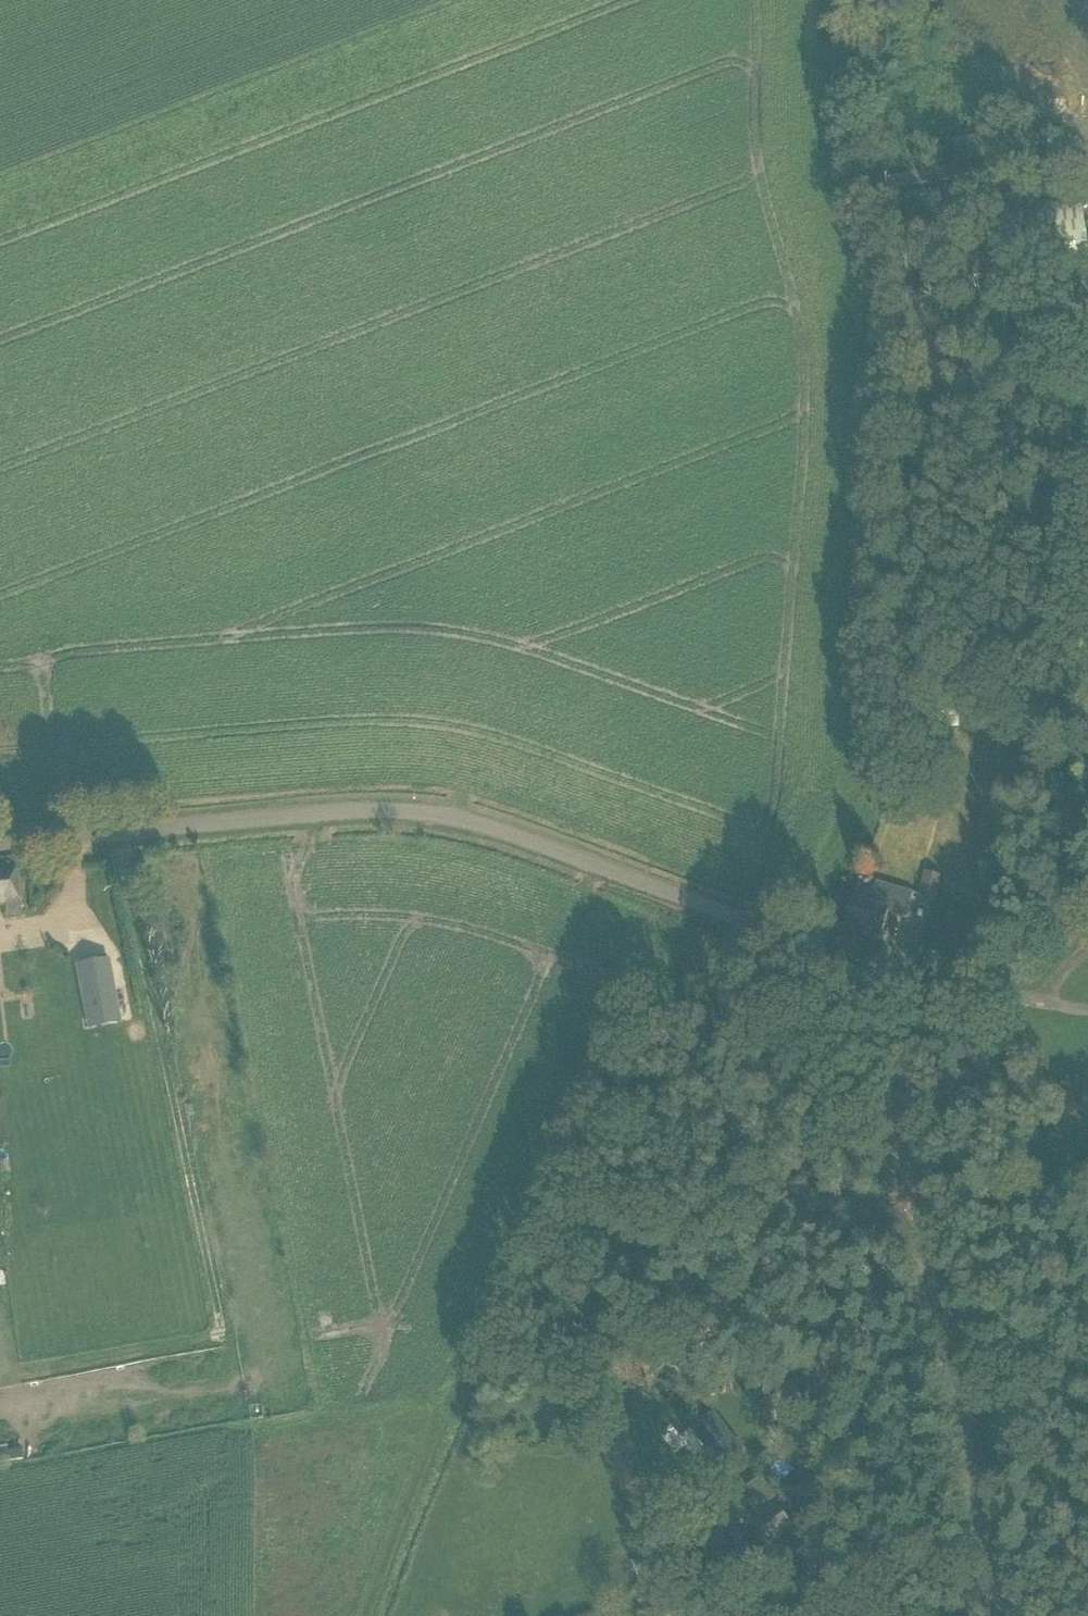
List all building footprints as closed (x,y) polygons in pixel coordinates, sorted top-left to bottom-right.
[(890,241),(907,239),(905,228),(889,231),(890,241)] [(23,917),(17,871),(0,873),(0,905),(4,905),(6,919),(23,917)] [(935,900),(942,876),(926,871),(919,896),(935,900)] [(912,901),(915,892),(877,881),(871,900),(855,895),(846,925),(881,936),(888,914),(893,896),(912,901)] [(106,959),(77,965),(85,1009),(115,1003),(106,959)] [(719,1467),(743,1449),(716,1412),(691,1430),(719,1467)] [(780,1502),(768,1486),(761,1477),(745,1488),(753,1499),(748,1503),(758,1517),(753,1521),(771,1546),(783,1536),(793,1550),(806,1567),(821,1556),(796,1523),(792,1526),(776,1505),(780,1502)] [(650,1594),(638,1601),(645,1614),(657,1608),(650,1594)]
